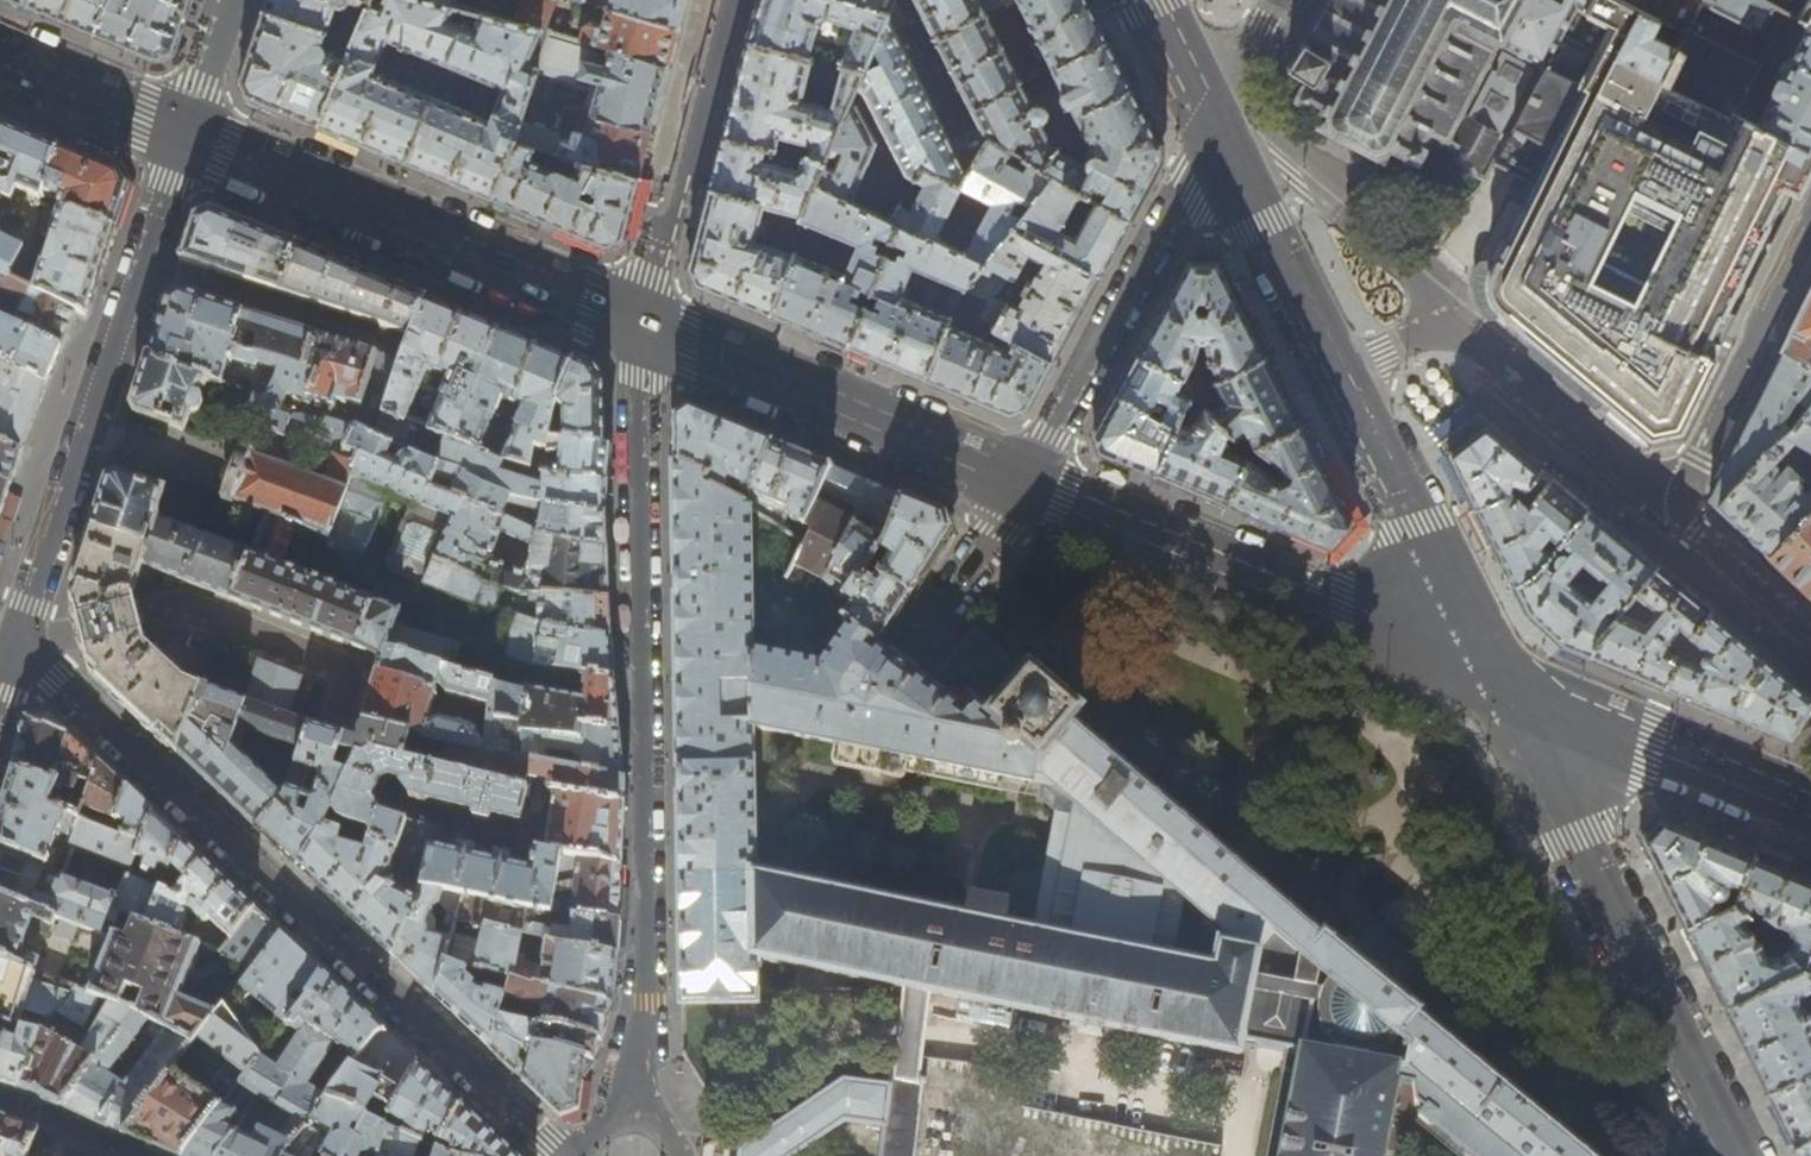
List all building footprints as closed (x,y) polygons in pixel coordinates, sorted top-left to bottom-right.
[(95,33),(108,0),(31,0),(29,5),(67,21),(95,33)] [(95,33),(133,48),(158,58),(166,55),(174,51),(186,12),(190,0),(108,0),(95,33)] [(370,0),(265,0),(262,9),(327,30),(333,32),(345,36),(354,39),(370,0)] [(318,125),(372,148),(405,161),(467,10),(429,0),(370,0),(354,39),(351,47),(348,53),(318,125)] [(467,10),(518,22),(525,0),(429,0),(467,10)] [(518,22),(541,28),(549,31),(568,36),(570,29),(548,22),(556,0),(525,0),(518,22)] [(566,11),(586,18),(581,39),(669,64),(671,59),(679,28),(589,1),(589,0),(588,0),(560,0),(566,11)] [(589,0),(589,1),(679,28),(687,0),(588,0),(589,0)] [(840,0),(760,0),(754,17),(748,41),(863,72),(888,15),(877,12),(840,0)] [(1052,69),(1061,86),(1030,101),(1021,84),(970,110),(979,128),(950,142),(894,31),(907,24),(895,0),(894,0),(888,15),(863,72),(823,164),(814,185),(851,203),(877,144),(859,108),(871,107),(906,176),(914,180),(915,179),(922,166),(959,186),(988,139),(1010,151),(1031,164),(1043,171),(1065,130),(1062,123),(1132,87),(1113,50),(1108,40),(1052,69)] [(877,12),(882,0),(840,0),(877,12)] [(935,41),(963,27),(962,24),(985,12),(1009,0),(915,0),(935,41)] [(1038,41),(1031,45),(1034,51),(1032,53),(1035,58),(1037,58),(1039,60),(1046,57),(1052,69),(1108,40),(1094,11),(1088,0),(1017,0),(1038,41)] [(1443,157),(1524,0),(1326,0),(1306,38),(1304,42),(1302,41),(1300,46),(1301,47),(1291,64),(1289,64),(1286,68),(1288,69),(1286,71),(1292,74),(1293,73),(1310,84),(1306,90),(1305,90),(1304,92),(1302,92),(1299,98),(1301,99),(1300,100),(1301,101),(1300,103),(1306,106),(1306,105),(1308,106),(1309,105),(1323,112),(1323,113),(1325,114),(1319,126),(1383,160),(1390,147),(1392,148),(1392,147),(1407,155),(1407,156),(1408,157),(1408,158),(1415,161),(1416,160),(1417,161),(1418,159),(1420,160),(1422,154),(1422,153),(1422,150),(1421,149),(1423,145),(1440,154),(1439,155),(1443,157)] [(1494,164),(1576,4),(1586,9),(1592,0),(1524,0),(1443,157),(1442,159),(1449,163),(1449,162),(1472,173),(1472,175),(1479,179),(1481,176),(1486,179),(1494,164)] [(1681,431),(1686,421),(1700,394),(1716,360),(1704,354),(1736,288),(1776,209),(1786,188),(1798,194),(1810,168),(1810,156),(1757,127),(1745,121),(1662,80),(1678,49),(1652,35),(1659,21),(1618,0),(1592,0),(1586,9),(1576,4),(1494,164),(1506,170),(1523,178),(1536,184),(1524,208),(1508,242),(1503,239),(1494,259),(1495,260),(1488,277),(1487,282),(1487,286),(1487,291),(1489,296),(1492,302),(1496,307),(1506,316),(1504,317),(1520,331),(1522,329),(1627,417),(1651,437),(1681,431)] [(1702,3),(1706,0),(1618,0),(1659,21),(1686,36),(1702,3)] [(1808,26),(1810,28),(1810,0),(1760,0),(1808,26)] [(243,87),(247,96),(275,107),(283,110),(318,125),(348,53),(338,49),(335,55),(325,50),(325,49),(325,48),(324,46),(323,45),(322,44),(324,38),(326,38),(328,38),(330,38),(332,36),(333,34),(333,32),(327,30),(262,9),(245,60),(239,79),(243,87)] [(541,28),(518,22),(467,10),(405,161),(436,175),(491,197),(515,142),(519,130),(536,73),(537,69),(526,65),(541,28)] [(1021,84),(985,12),(962,24),(963,27),(935,41),(970,110),(1021,84)] [(1810,156),(1810,28),(1808,26),(1781,79),(1780,79),(1779,79),(1777,80),(1772,90),(1771,92),(1771,94),(1773,96),(1757,127),(1810,156)] [(537,69),(536,73),(566,81),(597,90),(594,101),(591,113),(652,130),(661,96),(669,64),(581,39),(568,36),(549,31),(537,69)] [(351,47),(354,39),(345,36),(345,38),(345,40),(345,42),(346,44),(347,45),(348,46),(349,47),(351,47)] [(823,164),(863,72),(748,41),(734,93),(723,137),(823,164)] [(1753,82),(1679,46),(1678,49),(1662,80),(1745,121),(1749,113),(1740,108),(1753,82)] [(1152,127),(1132,87),(1062,123),(1065,130),(1043,171),(1053,177),(1128,221),(1158,167),(1160,163),(1160,143),(1152,127)] [(272,114),(275,107),(247,96),(244,104),(272,114)] [(535,148),(544,150),(639,177),(640,176),(641,172),(652,130),(591,113),(590,119),(576,115),(575,118),(563,114),(557,141),(519,130),(515,142),(535,148)] [(11,199),(15,189),(38,199),(39,197),(60,147),(15,128),(0,122),(0,194),(11,199)] [(800,216),(814,185),(823,164),(723,137),(710,186),(710,188),(689,268),(697,283),(724,296),(769,313),(795,253),(762,244),(768,222),(760,220),(763,207),(800,216)] [(889,222),(897,227),(869,293),(864,305),(847,346),(885,361),(925,378),(961,292),(985,264),(1012,229),(1022,217),(1012,212),(1017,200),(1030,206),(1053,177),(1043,171),(1031,164),(1025,173),(1004,163),(1010,151),(988,139),(959,186),(922,166),(915,179),(925,184),(911,212),(899,206),(889,222)] [(549,221),(607,245),(623,237),(629,216),(639,177),(544,150),(542,157),(562,166),(560,171),(531,159),(535,148),(515,142),(491,197),(549,221)] [(73,153),(121,172),(117,161),(77,144),(73,153)] [(121,172),(73,153),(67,150),(60,147),(39,197),(44,199),(47,193),(56,198),(52,209),(115,230),(122,207),(128,189),(121,172)] [(1022,217),(1012,229),(1099,275),(1113,250),(1128,221),(1053,177),(1030,206),(1022,217)] [(814,185),(800,216),(799,219),(807,223),(795,253),(769,313),(806,329),(847,346),(864,305),(856,302),(861,290),(869,293),(897,227),(889,222),(851,203),(814,185)] [(41,262),(31,290),(76,312),(86,316),(99,274),(101,270),(115,230),(52,209),(47,207),(37,234),(52,240),(44,263),(41,262)] [(275,292),(295,245),(264,232),(255,228),(210,209),(194,217),(191,226),(180,261),(204,269),(238,280),(275,292)] [(993,329),(1052,361),(1094,284),(1099,275),(1012,229),(985,264),(1009,277),(991,298),(1006,304),(993,329)] [(21,285),(31,253),(0,237),(0,275),(21,285)] [(297,245),(337,262),(341,254),(300,237),(297,245)] [(409,338),(425,299),(410,293),(367,275),(337,262),(297,245),(295,245),(275,292),(328,309),(387,328),(392,330),(398,333),(409,338)] [(1136,353),(1202,389),(1267,356),(1266,354),(1251,324),(1238,299),(1230,282),(1218,259),(1211,259),(1188,259),(1161,307),(1136,353)] [(962,393),(1009,413),(1026,407),(1036,389),(1052,361),(993,329),(1006,304),(991,298),(1009,277),(985,264),(961,292),(925,378),(962,393)] [(0,275),(0,291),(21,301),(19,306),(23,308),(20,315),(0,306),(0,319),(1,319),(61,347),(75,316),(76,312),(31,290),(21,285),(0,275)] [(227,385),(253,394),(269,400),(279,371),(259,364),(259,355),(231,348),(242,311),(179,290),(168,296),(151,347),(149,355),(161,362),(208,378),(227,385)] [(1784,351),(1810,367),(1810,297),(1784,351)] [(399,361),(374,438),(403,451),(412,426),(416,427),(462,314),(435,303),(430,301),(425,299),(409,338),(399,361)] [(311,399),(310,398),(318,376),(304,371),(314,334),(277,322),(242,311),(231,348),(259,355),(259,364),(279,371),(269,400),(253,394),(248,403),(247,407),(262,414),(256,424),(318,450),(355,465),(358,458),(345,451),(352,432),(323,422),(315,426),(278,413),(287,396),(309,404),(311,399)] [(462,314),(416,427),(434,434),(447,440),(453,443),(499,330),(493,327),(462,314)] [(0,320),(0,361),(46,384),(48,378),(59,352),(61,347),(1,319),(0,320)] [(1251,324),(1266,354),(1274,350),(1259,320),(1251,324)] [(512,335),(535,345),(539,336),(516,327),(512,335)] [(511,404),(536,345),(535,345),(512,335),(506,333),(499,330),(453,443),(489,457),(507,414),(501,412),(506,401),(511,404)] [(359,407),(376,354),(346,344),(314,334),(304,371),(318,376),(310,398),(311,399),(332,405),(334,399),(359,407)] [(504,463),(504,462),(528,470),(529,470),(533,447),(545,451),(547,441),(550,428),(554,410),(557,403),(575,361),(567,358),(536,345),(511,404),(507,414),(489,457),(504,463)] [(1769,557),(1810,507),(1810,490),(1807,495),(1796,486),(1802,479),(1787,465),(1781,472),(1771,463),(1792,441),(1810,452),(1810,367),(1784,351),(1746,427),(1710,500),(1715,505),(1739,527),(1769,557)] [(1192,398),(1202,389),(1136,353),(1118,387),(1115,393),(1150,413),(1157,400),(1166,404),(1159,418),(1174,427),(1183,406),(1192,398)] [(451,596),(451,595),(459,573),(436,563),(463,504),(450,497),(431,489),(434,479),(439,467),(403,451),(374,438),(399,361),(390,358),(379,354),(376,354),(359,407),(352,432),(345,451),(358,458),(355,465),(327,538),(329,539),(326,546),(355,558),(364,553),(389,494),(410,503),(386,564),(391,573),(451,596)] [(207,384),(208,378),(161,362),(149,355),(139,385),(132,407),(137,414),(186,429),(191,411),(197,412),(201,409),(207,411),(210,401),(204,399),(203,395),(200,394),(202,389),(207,384)] [(1192,398),(1249,450),(1257,447),(1301,425),(1284,390),(1267,356),(1202,389),(1192,398)] [(19,451),(41,397),(46,384),(0,361),(0,441),(19,451)] [(550,428),(547,441),(603,447),(602,439),(602,383),(592,368),(575,361),(557,403),(564,411),(562,418),(562,429),(550,428)] [(248,403),(253,394),(227,385),(224,394),(248,403)] [(1159,418),(1150,413),(1115,393),(1096,427),(1093,433),(1099,450),(1120,459),(1155,474),(1174,427),(1159,418)] [(1246,458),(1249,450),(1192,398),(1183,406),(1174,427),(1155,474),(1190,488),(1227,504),(1246,458)] [(1463,500),(1471,496),(1462,479),(1448,452),(1485,422),(1463,402),(1427,429),(1463,500)] [(730,487),(750,495),(771,443),(745,432),(688,408),(673,417),(674,437),(674,443),(674,464),(709,479),(707,486),(726,497),(730,487)] [(1476,508),(1509,492),(1508,491),(1510,485),(1519,488),(1517,491),(1522,491),(1540,468),(1513,445),(1485,422),(1448,452),(1462,479),(1471,496),(1476,508)] [(1279,468),(1284,478),(1278,480),(1246,458),(1227,504),(1300,533),(1331,547),(1352,525),(1342,506),(1326,473),(1301,425),(1257,447),(1279,468)] [(511,497),(605,516),(606,486),(606,482),(545,476),(529,470),(528,470),(527,484),(499,474),(504,463),(489,457),(453,443),(447,440),(444,446),(431,441),(434,434),(416,427),(412,426),(403,451),(439,467),(460,472),(459,475),(511,497)] [(10,484),(11,479),(19,451),(0,441),(0,479),(10,484)] [(545,476),(606,482),(608,452),(609,447),(603,447),(547,441),(545,451),(533,447),(529,470),(545,476)] [(797,539),(804,524),(815,501),(816,499),(829,466),(822,463),(771,443),(750,495),(748,497),(745,507),(750,510),(780,529),(785,519),(794,523),(788,534),(797,539)] [(228,499),(267,514),(309,531),(327,538),(355,465),(318,450),(315,459),(322,462),(324,459),(332,462),(324,482),(244,451),(241,452),(240,454),(240,455),(241,459),(242,462),(240,462),(240,464),(240,466),(241,467),(243,470),(243,472),(242,478),(238,483),(234,485),(232,485),(231,487),(231,489),(230,490),(228,490),(226,491),(225,492),(225,493),(225,496),(226,498),(228,499)] [(679,783),(679,821),(681,930),(682,979),(682,1004),(757,1004),(756,967),(755,874),(753,730),(751,638),(750,581),(784,580),(793,566),(802,551),(750,553),(750,510),(745,507),(737,503),(726,497),(707,486),(709,479),(674,464),(675,526),(676,587),(677,690),(679,783)] [(824,581),(826,575),(842,546),(854,520),(869,482),(865,481),(829,466),(816,499),(815,501),(804,524),(812,528),(807,543),(802,551),(793,566),(824,581)] [(576,547),(606,548),(606,544),(605,516),(511,497),(459,475),(460,472),(439,467),(434,479),(454,485),(450,497),(463,504),(502,520),(505,513),(534,520),(533,526),(539,528),(538,536),(576,547)] [(1517,491),(1516,492),(1520,495),(1517,499),(1509,492),(1476,508),(1495,546),(1514,583),(1533,574),(1588,508),(1570,493),(1540,468),(1522,491),(1517,491)] [(138,618),(133,595),(143,566),(232,601),(251,555),(158,520),(158,512),(165,492),(118,475),(108,480),(83,556),(71,593),(77,618),(81,633),(86,651),(92,673),(106,687),(176,753),(203,686),(219,645),(208,641),(191,686),(145,642),(138,618)] [(7,491),(10,484),(0,479),(0,514),(7,491)] [(826,575),(850,589),(854,584),(857,585),(868,568),(884,541),(886,539),(901,496),(874,485),(869,482),(854,520),(842,546),(826,575)] [(745,507),(748,497),(741,494),(737,503),(745,507)] [(884,541),(868,568),(911,596),(926,572),(952,534),(946,514),(933,509),(901,496),(886,539),(884,541)] [(502,520),(463,504),(436,563),(459,573),(520,595),(607,600),(607,574),(606,548),(576,547),(538,536),(502,520)] [(1769,557),(1791,577),(1810,596),(1810,507),(1769,557)] [(1617,597),(1617,596),(1616,595),(1619,591),(1628,599),(1657,565),(1621,536),(1588,508),(1533,574),(1514,583),(1523,602),(1527,611),(1563,643),(1572,647),(1590,655),(1597,636),(1613,617),(1603,609),(1606,607),(1608,607),(1610,607),(1612,607),(1613,606),(1615,605),(1616,604),(1617,603),(1617,601),(1617,599),(1617,597)] [(251,555),(232,601),(251,609),(364,653),(380,661),(385,653),(477,680),(479,671),(454,664),(457,650),(394,629),(400,614),(280,566),(283,556),(297,562),(309,531),(267,514),(251,555)] [(1678,626),(1688,634),(1711,610),(1698,600),(1679,584),(1657,565),(1628,599),(1613,617),(1597,636),(1590,655),(1640,675),(1665,685),(1677,654),(1664,649),(1666,641),(1672,643),(1675,637),(1672,633),(1678,626)] [(842,620),(851,626),(879,646),(894,621),(911,596),(868,568),(857,585),(854,584),(850,589),(843,598),(853,606),(842,620)] [(545,625),(611,638),(608,605),(607,600),(520,595),(459,573),(451,595),(475,603),(475,602),(515,616),(545,625)] [(1677,654),(1665,685),(1728,712),(1790,737),(1810,704),(1810,694),(1756,648),(1711,610),(1688,634),(1677,654)] [(536,667),(536,665),(545,625),(515,616),(506,654),(510,660),(536,667)] [(1022,624),(1003,645),(1014,655),(1034,634),(1022,624)] [(586,675),(615,679),(611,644),(611,638),(545,625),(536,665),(586,675)] [(751,638),(753,730),(836,747),(833,760),(1041,799),(1045,778),(985,726),(1027,674),(974,627),(929,685),(917,676),(918,675),(904,665),(891,655),(889,656),(878,647),(879,646),(851,626),(832,654),(751,638)] [(549,767),(548,753),(574,754),(580,761),(579,773),(623,780),(623,776),(619,730),(580,727),(580,740),(523,737),(525,692),(524,692),(477,680),(385,653),(380,661),(361,725),(410,737),(449,747),(549,767)] [(246,820),(255,828),(283,793),(240,753),(248,731),(300,748),(309,724),(287,718),(301,678),(257,661),(241,702),(203,686),(176,753),(188,765),(246,820)] [(1243,1041),(1301,1052),(1402,1074),(1405,1050),(1429,1023),(1420,1016),(1424,1012),(1384,979),(1363,961),(1324,929),(1321,934),(1075,725),(1083,717),(1030,671),(1027,674),(985,726),(1045,778),(1185,900),(1225,933),(1220,954),(1259,963),(1243,1041)] [(580,727),(619,730),(616,695),(615,679),(586,675),(582,699),(524,688),(524,692),(525,692),(523,737),(580,740),(580,727)] [(9,771),(11,771),(54,783),(46,805),(68,814),(80,771),(91,780),(98,760),(88,751),(48,713),(27,720),(22,718),(9,771)] [(300,748),(283,793),(255,828),(293,863),(298,868),(322,829),(330,812),(346,775),(333,769),(345,735),(309,724),(300,748)] [(426,860),(425,866),(420,889),(463,896),(476,900),(618,922),(620,894),(620,886),(619,886),(622,834),(623,809),(623,804),(623,792),(623,780),(579,773),(549,767),(449,747),(445,770),(405,760),(410,737),(361,725),(356,739),(345,735),(333,769),(346,775),(330,812),(340,822),(366,830),(369,836),(368,842),(397,851),(414,855),(426,860)] [(111,831),(115,818),(127,788),(104,766),(98,760),(91,780),(79,818),(82,819),(81,820),(111,831)] [(56,916),(85,927),(101,933),(111,937),(112,938),(123,914),(114,910),(120,896),(101,888),(99,893),(65,880),(63,885),(49,880),(51,874),(49,873),(50,868),(52,863),(53,861),(54,859),(53,857),(52,856),(50,855),(49,855),(54,839),(51,838),(55,828),(62,830),(61,833),(68,835),(65,842),(99,855),(98,859),(130,871),(136,857),(142,844),(124,836),(111,831),(81,820),(82,819),(79,818),(68,814),(46,805),(54,783),(11,771),(5,788),(0,805),(0,895),(34,908),(56,916)] [(1185,900),(1045,778),(1041,799),(1056,813),(1034,930),(1005,924),(1009,904),(969,896),(965,916),(755,874),(756,967),(761,967),(763,960),(921,993),(1240,1055),(1243,1041),(1259,963),(1220,954),(1217,969),(1175,959),(1185,900)] [(142,844),(136,857),(145,861),(143,867),(152,872),(150,877),(164,883),(183,840),(170,829),(139,799),(127,788),(115,818),(128,823),(124,836),(142,844)] [(1660,813),(1640,835),(1652,859),(1661,878),(1685,925),(1718,908),(1713,900),(1715,896),(1718,896),(1720,896),(1723,894),(1725,892),(1727,888),(1726,885),(1731,882),(1739,886),(1754,851),(1704,831),(1660,813)] [(385,884),(397,851),(368,842),(322,829),(298,868),(352,918),(355,921),(392,957),(407,918),(415,920),(421,902),(416,901),(416,899),(385,884)] [(215,952),(220,954),(255,909),(220,876),(183,840),(164,883),(160,891),(147,924),(180,937),(191,905),(195,909),(194,911),(194,913),(194,915),(194,917),(195,918),(197,921),(199,922),(202,922),(205,922),(207,921),(208,920),(227,936),(215,952)] [(1754,851),(1739,886),(1732,901),(1747,914),(1774,939),(1779,934),(1775,929),(1773,931),(1758,917),(1759,912),(1775,922),(1786,927),(1792,936),(1786,950),(1803,965),(1810,946),(1810,875),(1795,869),(1754,851)] [(426,860),(414,855),(412,862),(425,866),(426,860)] [(128,876),(120,896),(114,910),(123,914),(147,924),(160,891),(128,876)] [(392,957),(409,972),(435,997),(444,961),(456,922),(460,908),(463,896),(420,889),(416,899),(416,901),(421,902),(415,920),(407,918),(392,957)] [(36,973),(43,951),(25,944),(31,928),(50,935),(56,916),(34,908),(0,895),(0,959),(36,973)] [(456,922),(616,954),(616,950),(618,922),(476,900),(474,911),(460,908),(456,922)] [(1718,908),(1685,925),(1705,963),(1726,1005),(1803,965),(1786,950),(1774,939),(1763,952),(1758,944),(1760,941),(1759,940),(1761,938),(1755,933),(1752,936),(1738,919),(1747,914),(1732,901),(1718,908)] [(220,954),(253,967),(281,932),(268,920),(255,909),(220,954)] [(192,1043),(197,1037),(218,1011),(181,996),(201,946),(180,937),(147,924),(123,914),(112,938),(111,937),(89,993),(100,997),(111,1001),(134,1011),(149,1019),(154,1021),(192,1043)] [(511,979),(609,1003),(610,998),(616,954),(456,922),(444,961),(511,979)] [(101,933),(85,927),(83,931),(100,937),(101,933)] [(1792,936),(1786,927),(1779,934),(1774,939),(1786,950),(1792,936)] [(239,1082),(260,1056),(274,1039),(282,1030),(287,1024),(309,998),(307,996),(323,972),(296,947),(281,932),(253,967),(218,1011),(197,1037),(227,1062),(210,1083),(228,1096),(239,1082)] [(1803,965),(1810,973),(1810,946),(1803,965)] [(19,1027),(25,1011),(50,1016),(54,1012),(76,988),(36,973),(0,959),(0,1020),(19,1027)] [(483,1042),(490,1049),(500,1018),(511,979),(444,961),(435,997),(483,1042)] [(1726,1005),(1746,1045),(1768,1090),(1810,1068),(1810,1030),(1795,999),(1798,990),(1805,987),(1810,994),(1810,973),(1803,965),(1726,1005)] [(239,1082),(280,1107),(296,1116),(307,1123),(308,1124),(324,1101),(325,1100),(326,1100),(351,1064),(375,1033),(385,1030),(353,1001),(323,972),(307,996),(309,998),(287,1024),(301,1034),(278,1068),(260,1056),(239,1082)] [(597,1037),(601,1039),(608,1007),(609,1003),(511,979),(500,1018),(537,1026),(560,1026),(597,1037)] [(85,1026),(100,997),(89,993),(76,988),(54,1012),(85,1026)] [(59,1107),(134,1011),(111,1001),(83,1052),(53,1038),(48,1029),(42,1023),(33,1032),(40,1035),(17,1091),(21,1093),(59,1107)] [(172,1070),(192,1043),(154,1021),(146,1032),(158,1041),(124,1085),(107,1072),(149,1019),(134,1011),(59,1107),(77,1114),(92,1121),(122,1134),(172,1070)] [(534,1044),(537,1026),(500,1018),(490,1049),(494,1052),(515,1072),(521,1045),(532,1049),(534,1044)] [(1399,1088),(1407,1090),(1488,1155),(1591,1155),(1429,1023),(1405,1050),(1402,1074),(1399,1088)] [(558,1048),(594,1061),(599,1045),(601,1039),(597,1037),(560,1026),(537,1026),(534,1044),(558,1048)] [(40,1035),(33,1032),(27,1030),(22,1045),(17,1043),(18,1040),(17,1036),(4,1032),(2,1038),(0,1037),(0,1086),(10,1089),(17,1091),(40,1035)] [(282,1030),(274,1039),(282,1044),(288,1036),(282,1030)] [(435,1149),(437,1150),(463,1103),(433,1076),(399,1043),(385,1030),(375,1033),(351,1064),(326,1100),(325,1100),(324,1101),(365,1118),(384,1127),(418,1143),(435,1149)] [(581,1079),(594,1061),(558,1048),(534,1044),(532,1049),(521,1045),(515,1072),(520,1076),(527,1083),(561,1115),(578,1108),(580,1091),(581,1079)] [(1402,1074),(1301,1052),(1281,1155),(1385,1155),(1399,1088),(1402,1074)] [(1768,1090),(1781,1116),(1795,1143),(1810,1135),(1810,1068),(1768,1090)] [(220,1106),(172,1070),(122,1134),(154,1148),(171,1155),(182,1155),(220,1106)] [(924,1084),(927,1084),(927,1077),(921,1077),(921,1078),(920,1078),(920,1076),(915,1075),(915,1079),(907,1078),(898,1077),(898,1074),(894,1074),(894,1077),(889,1076),(888,1085),(844,1079),(740,1149),(739,1149),(739,1155),(796,1155),(845,1123),(883,1127),(879,1155),(916,1155),(924,1084)] [(307,1123),(296,1116),(279,1139),(259,1128),(250,1140),(223,1127),(237,1110),(266,1129),(280,1107),(239,1082),(228,1096),(220,1106),(182,1155),(284,1155),(307,1123)] [(352,1145),(365,1118),(324,1101),(308,1124),(307,1123),(284,1155),(313,1155),(314,1155),(316,1155),(345,1155),(352,1145)] [(453,1155),(519,1155),(497,1136),(463,1103),(437,1150),(453,1155)] [(35,1132),(37,1128),(0,1115),(0,1155),(27,1155),(35,1132)] [(384,1127),(365,1118),(352,1145),(345,1155),(379,1155),(384,1127)] [(379,1155),(414,1155),(418,1143),(384,1127),(379,1155)] [(1795,1143),(1802,1155),(1810,1155),(1810,1135),(1795,1143)]
